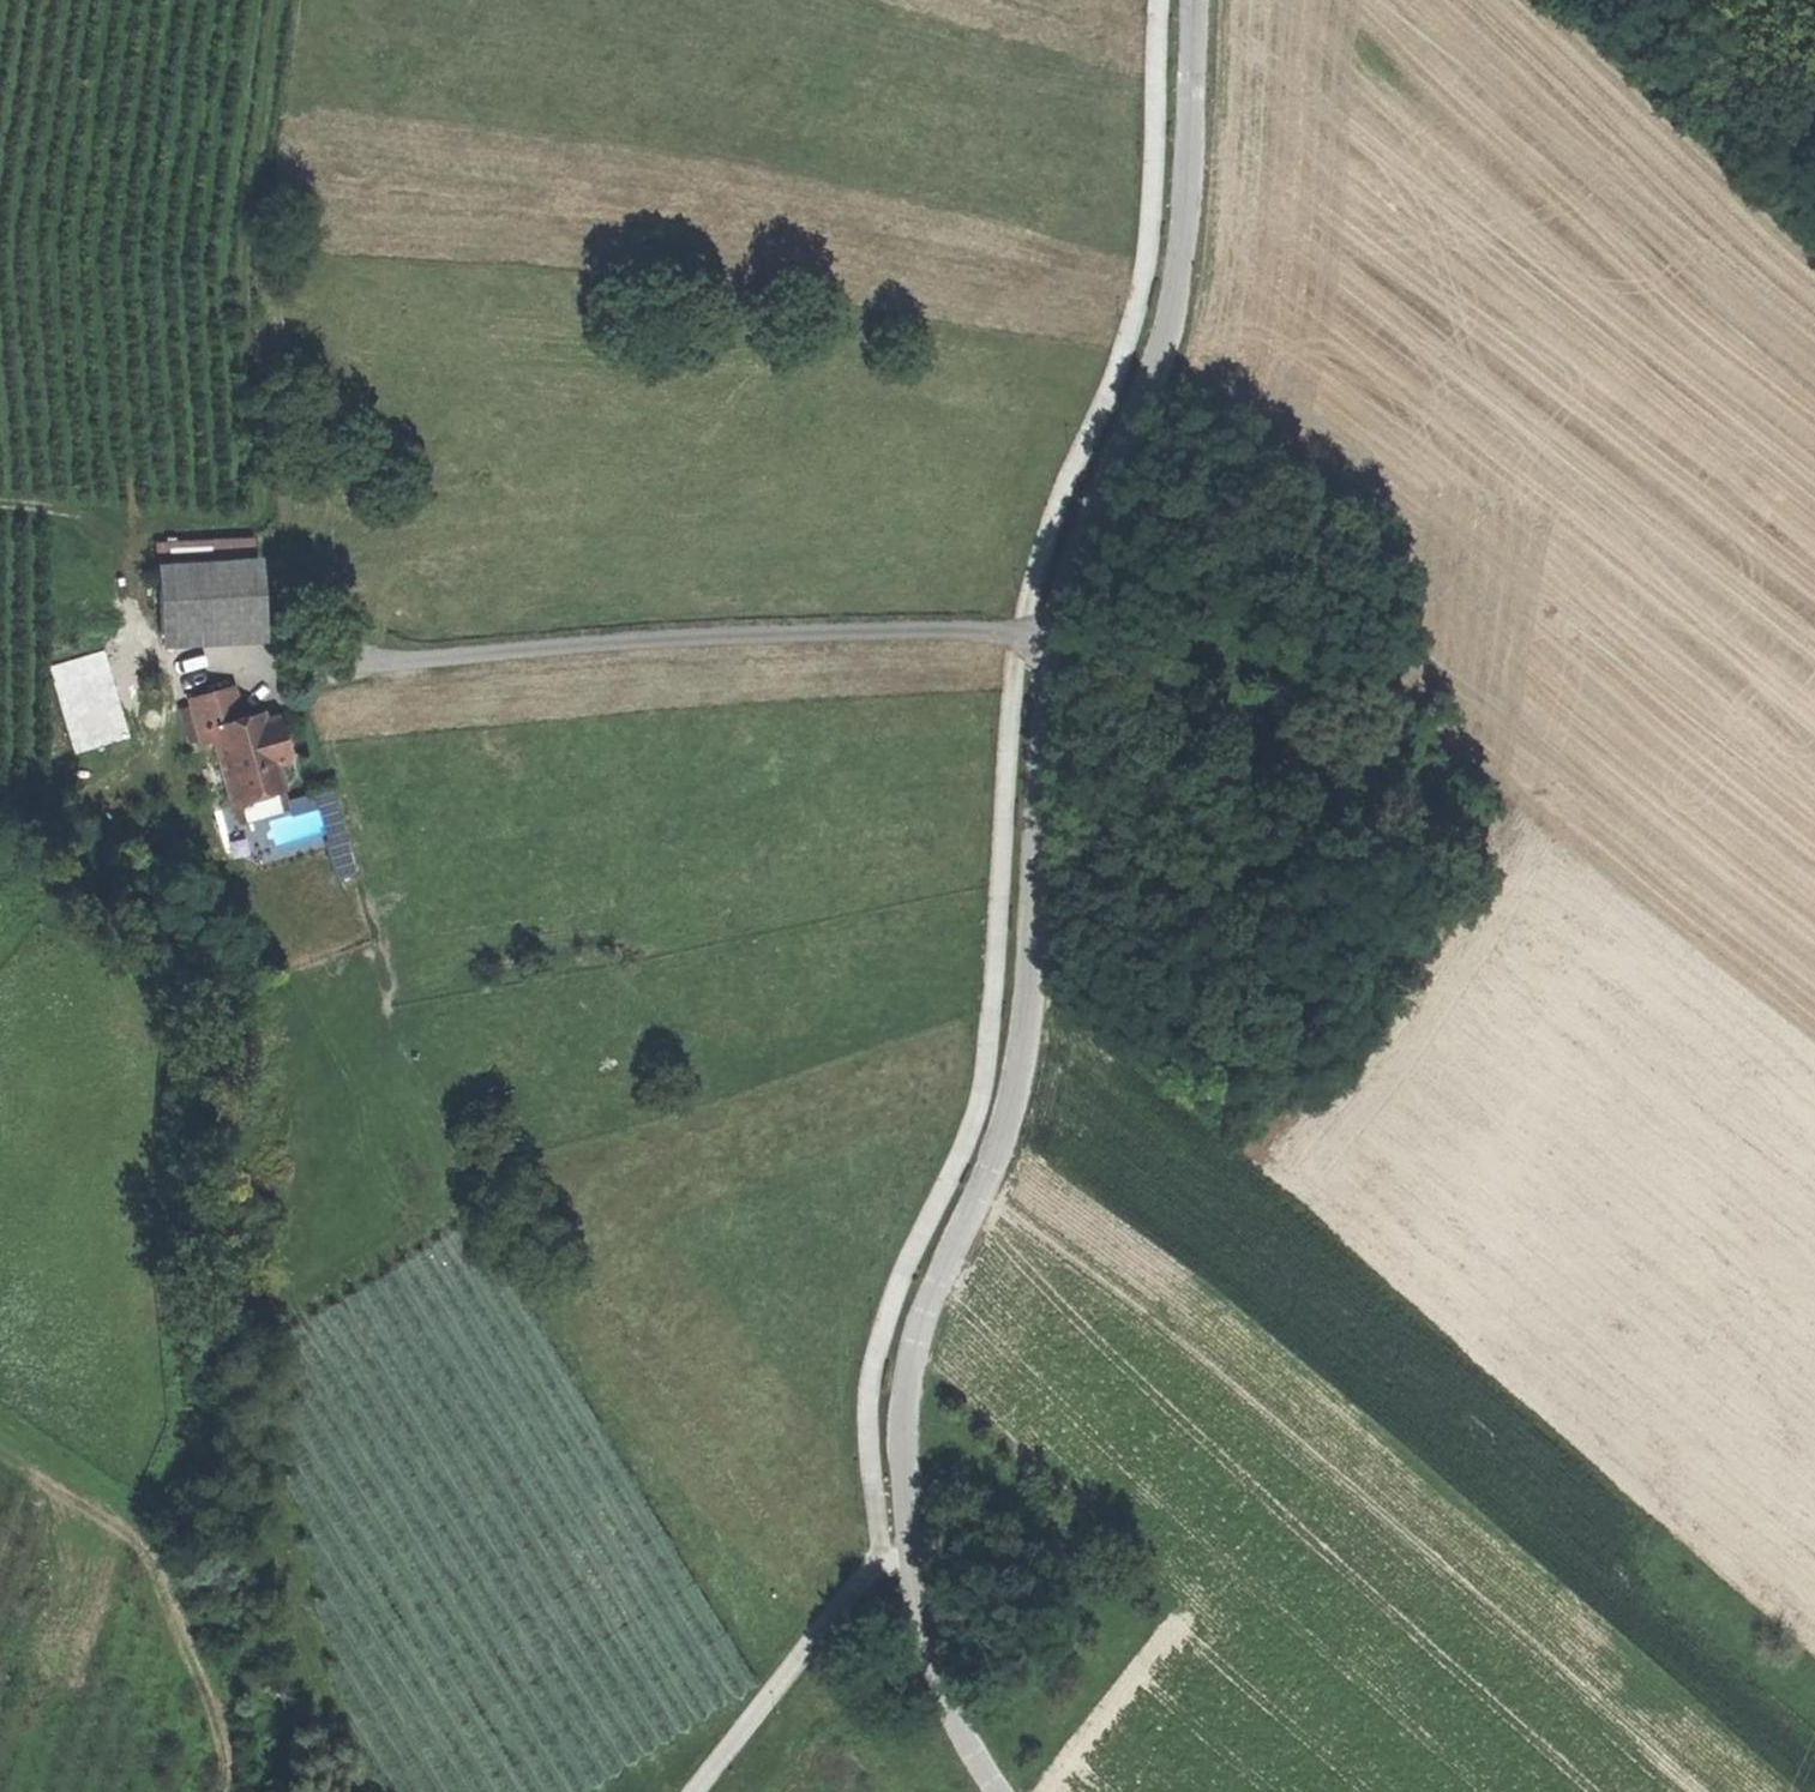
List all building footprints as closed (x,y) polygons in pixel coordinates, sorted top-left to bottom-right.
[(159,575),(166,633),(262,622),(256,565),(159,575)] [(192,701),(202,736),(215,732),(233,798),(281,785),(274,759),(271,749),(283,745),(280,733),(275,717),(264,721),(261,712),(241,718),(232,685),(191,697),(192,701)] [(189,739),(202,736),(192,701),(180,705),(189,739)] [(286,755),(283,745),(271,749),(274,759),(286,755)] [(287,805),(281,785),(233,798),(238,818),(287,805)]
